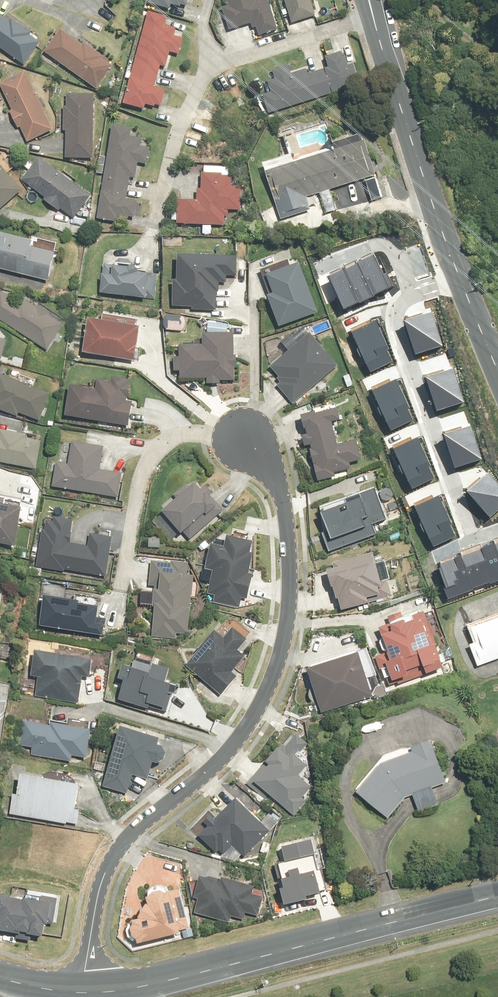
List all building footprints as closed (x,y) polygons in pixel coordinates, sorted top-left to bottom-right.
[(151,3),(171,8),(172,4),(187,8),(189,0),(152,0),(151,3)] [(231,29),(257,21),(261,35),(278,30),(269,0),(229,0),(230,6),(225,7),(231,29)] [(294,22),(318,14),(313,0),(287,0),(294,22)] [(152,10),(126,103),(147,108),(148,104),(162,108),(167,90),(156,87),(162,65),(167,67),(172,51),(180,54),(185,38),(176,35),(178,28),(167,25),(170,15),(152,10)] [(27,65),(43,43),(0,12),(0,46),(27,65)] [(46,51),(98,88),(114,65),(63,28),(46,51)] [(263,89),(271,114),(360,84),(352,60),(348,61),(344,50),(327,56),(331,67),(310,74),(308,68),(293,73),(290,65),(274,70),(277,78),(269,81),(271,86),(263,89)] [(30,142),(56,129),(26,71),(0,84),(30,142)] [(95,159),(96,93),(69,92),(68,159),(95,159)] [(116,124),(99,218),(120,222),(121,217),(136,219),(140,200),(129,198),(133,176),(138,177),(140,161),(149,163),(152,147),(143,146),(144,138),(132,136),(134,128),(116,124)] [(367,140),(270,170),(281,205),(286,203),(291,218),(313,211),(308,196),(378,175),(367,140)] [(93,195),(40,157),(22,181),(75,220),(93,195)] [(0,162),(0,205),(3,208),(24,190),(0,162)] [(179,199),(178,223),(229,225),(230,211),(242,211),(243,187),(233,187),(233,174),(200,173),(199,199),(179,199)] [(49,281),(57,251),(34,245),(36,240),(0,231),(0,269),(49,281)] [(374,251),(328,275),(345,308),(391,284),(374,251)] [(238,276),(239,256),(181,253),(180,280),(175,279),(174,308),(219,310),(221,281),(228,282),(228,275),(238,276)] [(281,324),(320,310),(302,262),(271,273),(278,293),(270,296),(281,324)] [(106,264),(102,292),(155,298),(158,274),(142,272),(136,263),(132,267),(106,264)] [(0,293),(0,318),(49,350),(66,324),(23,295),(19,301),(2,290),(0,293)] [(431,310),(404,319),(415,352),(442,343),(431,310)] [(92,318),(87,351),(137,360),(142,326),(92,318)] [(376,322),(350,334),(369,373),(393,362),(387,352),(390,350),(376,322)] [(238,332),(205,332),(205,345),(183,345),(183,357),(177,357),(178,371),(183,371),(183,381),(239,380),(238,332)] [(279,384),(295,402),(340,364),(312,332),(271,367),(282,381),(279,384)] [(451,370),(424,379),(435,411),(462,402),(451,370)] [(2,373),(0,376),(0,404),(41,420),(52,393),(2,373)] [(73,384),(68,414),(129,425),(133,401),(130,401),(133,380),(115,376),(114,381),(101,379),(99,389),(73,384)] [(396,379),(370,392),(389,431),(413,420),(408,409),(410,408),(396,379)] [(306,413),(320,478),(338,474),(337,470),(353,467),(351,461),(365,458),(360,439),(340,443),(334,419),(343,417),(341,405),(306,413)] [(469,425),(442,434),(453,466),(480,457),(469,425)] [(38,468),(44,438),(0,430),(0,461),(38,468)] [(417,437),(391,450),(410,489),(434,477),(429,467),(431,466),(417,437)] [(58,462),(54,486),(120,497),(124,473),(102,469),(106,447),(74,441),(70,464),(58,462)] [(467,492),(489,518),(497,510),(497,485),(488,473),(467,492)] [(165,509),(185,531),(207,511),(209,513),(220,503),(212,494),(215,492),(207,483),(204,486),(198,479),(191,486),(188,483),(176,494),(178,497),(165,509)] [(369,482),(317,501),(326,528),(320,530),(325,544),(374,527),(370,518),(381,514),(369,482)] [(438,496),(412,508),(431,547),(455,536),(450,525),(452,524),(438,496)] [(0,502),(0,542),(19,546),(26,507),(0,502)] [(46,519),(39,565),(107,576),(114,534),(92,530),(90,544),(72,541),(76,518),(57,515),(56,521),(46,519)] [(215,599),(240,606),(243,597),(248,598),(255,573),(249,572),(258,540),(230,533),(227,544),(215,541),(208,566),(215,568),(209,592),(216,594),(215,599)] [(448,596),(497,579),(497,543),(438,563),(448,596)] [(329,563),(340,609),(371,601),(370,596),(383,593),(381,585),(385,584),(377,551),(329,563)] [(157,585),(151,634),(177,637),(178,632),(189,634),(196,575),(188,574),(189,562),(154,558),(151,584),(157,585)] [(47,593),(42,623),(106,633),(108,622),(99,621),(102,602),(47,593)] [(378,655),(388,685),(447,665),(427,609),(405,617),(402,611),(389,615),(391,622),(380,625),(390,651),(378,655)] [(473,625),(478,640),(471,643),(479,664),(497,658),(497,616),(473,625)] [(218,629),(188,665),(223,694),(239,676),(234,671),(248,654),(241,647),(251,636),(236,623),(226,635),(218,629)] [(95,657),(38,647),(33,674),(40,675),(37,694),(79,702),(84,675),(91,676),(95,657)] [(361,651),(311,666),(325,710),(375,695),(361,651)] [(128,679),(122,696),(167,711),(173,694),(170,693),(174,681),(169,680),(174,665),(139,653),(135,663),(125,660),(120,677),(128,679)] [(24,721),(20,743),(33,746),(32,753),(73,760),(74,755),(90,757),(94,729),(54,722),(53,726),(24,721)] [(127,726),(112,781),(126,785),(131,768),(152,774),(156,760),(162,762),(168,759),(170,750),(167,745),(161,743),(163,736),(127,726)] [(383,761),(359,790),(389,815),(405,796),(414,793),(420,811),(440,804),(434,786),(449,781),(433,737),(414,744),(415,749),(383,761)] [(285,743),(247,783),(264,798),(269,792),(295,816),(310,800),(304,795),(311,787),(297,775),(307,764),(285,743)] [(23,772),(15,811),(80,823),(82,810),(77,809),(82,783),(23,772)] [(239,794),(201,835),(222,855),(233,843),(246,855),(273,825),(239,794)] [(326,892),(313,836),(283,843),(287,860),(273,863),(282,902),(326,892)] [(222,879),(201,873),(195,896),(200,897),(196,912),(230,921),(232,915),(245,918),(247,911),(258,914),(263,895),(254,892),(257,884),(223,875),(222,879)] [(140,941),(191,929),(180,886),(149,893),(151,900),(141,917),(135,918),(140,941)] [(54,938),(60,896),(43,893),(42,898),(0,892),(0,930),(54,938)]
